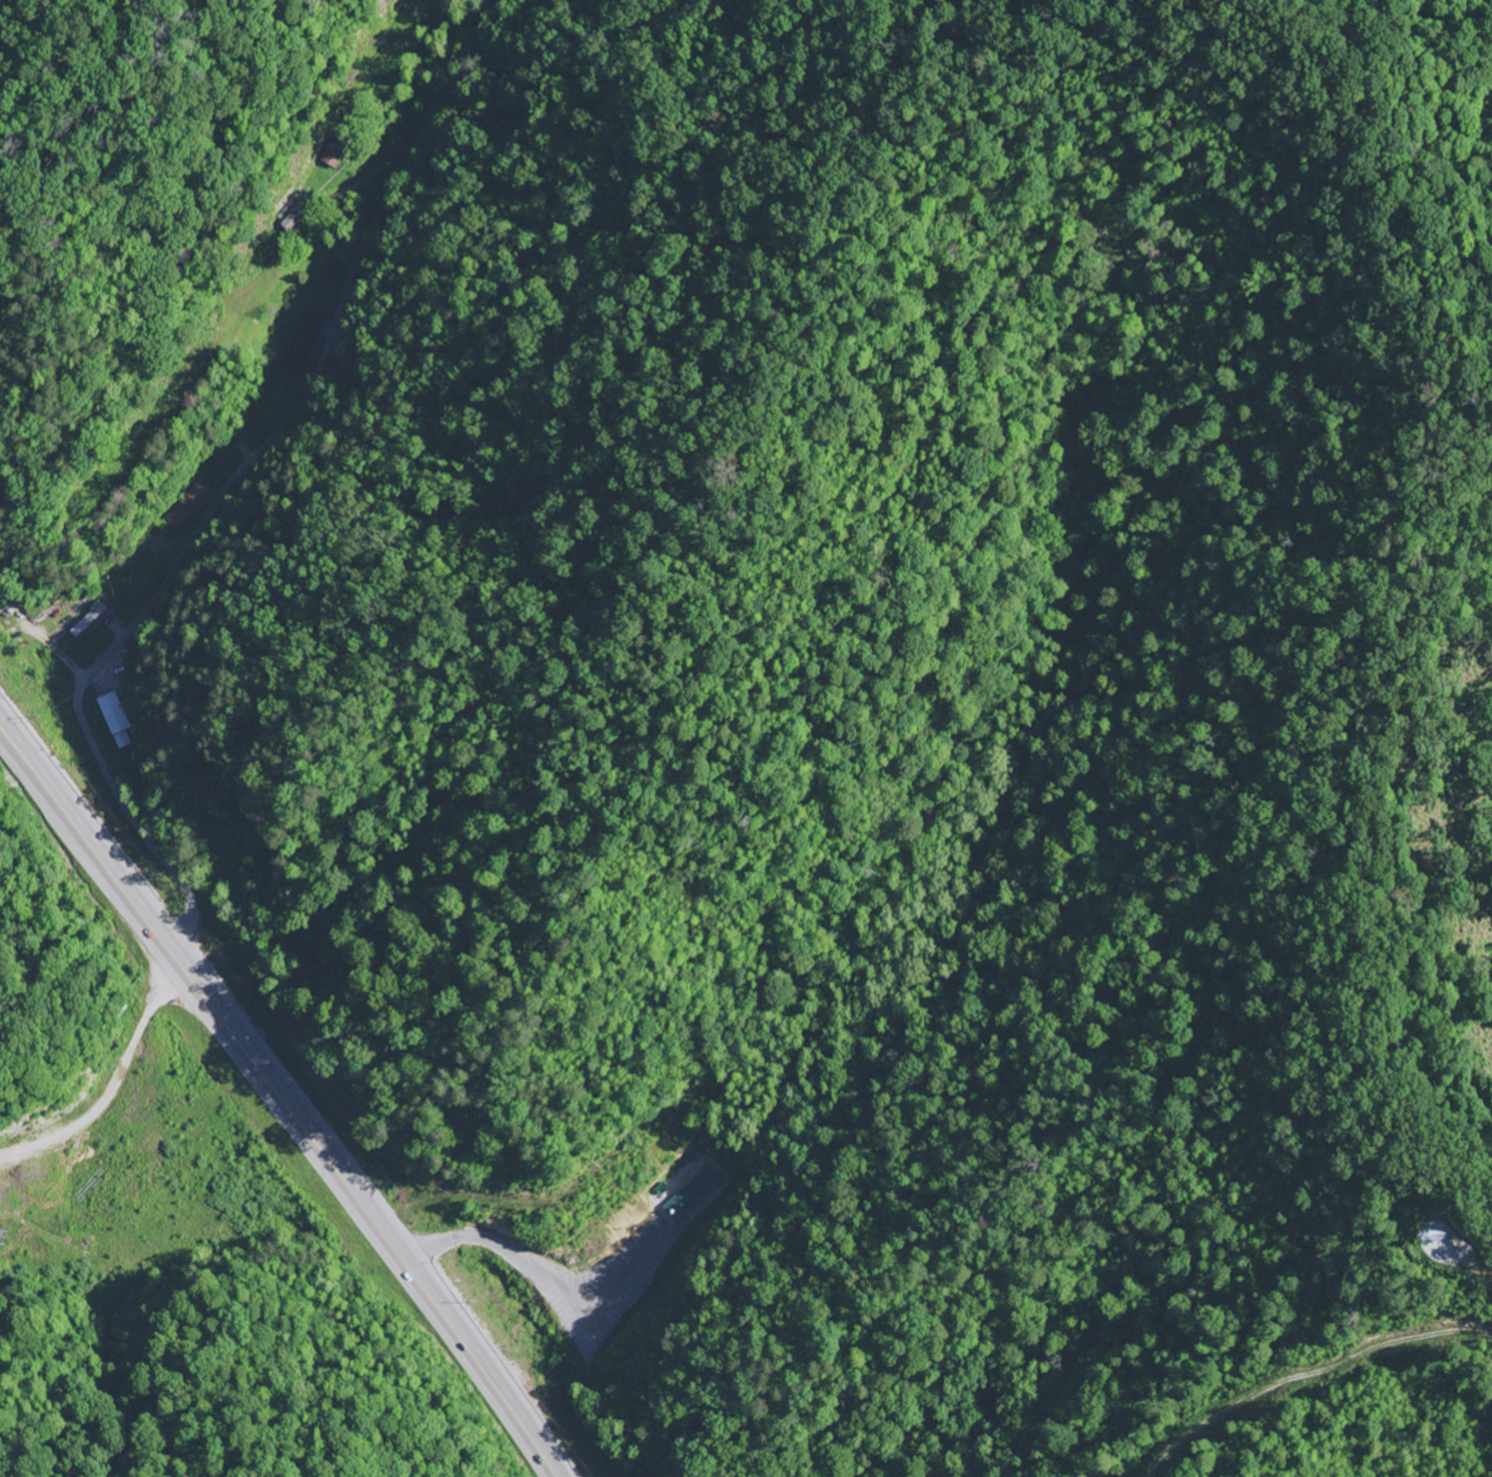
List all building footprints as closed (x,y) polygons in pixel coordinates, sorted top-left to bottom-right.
[(105,611),(99,604),(73,628),(79,635),(105,611)] [(97,701),(119,751),(132,746),(125,731),(131,729),(116,693),(97,701)]
